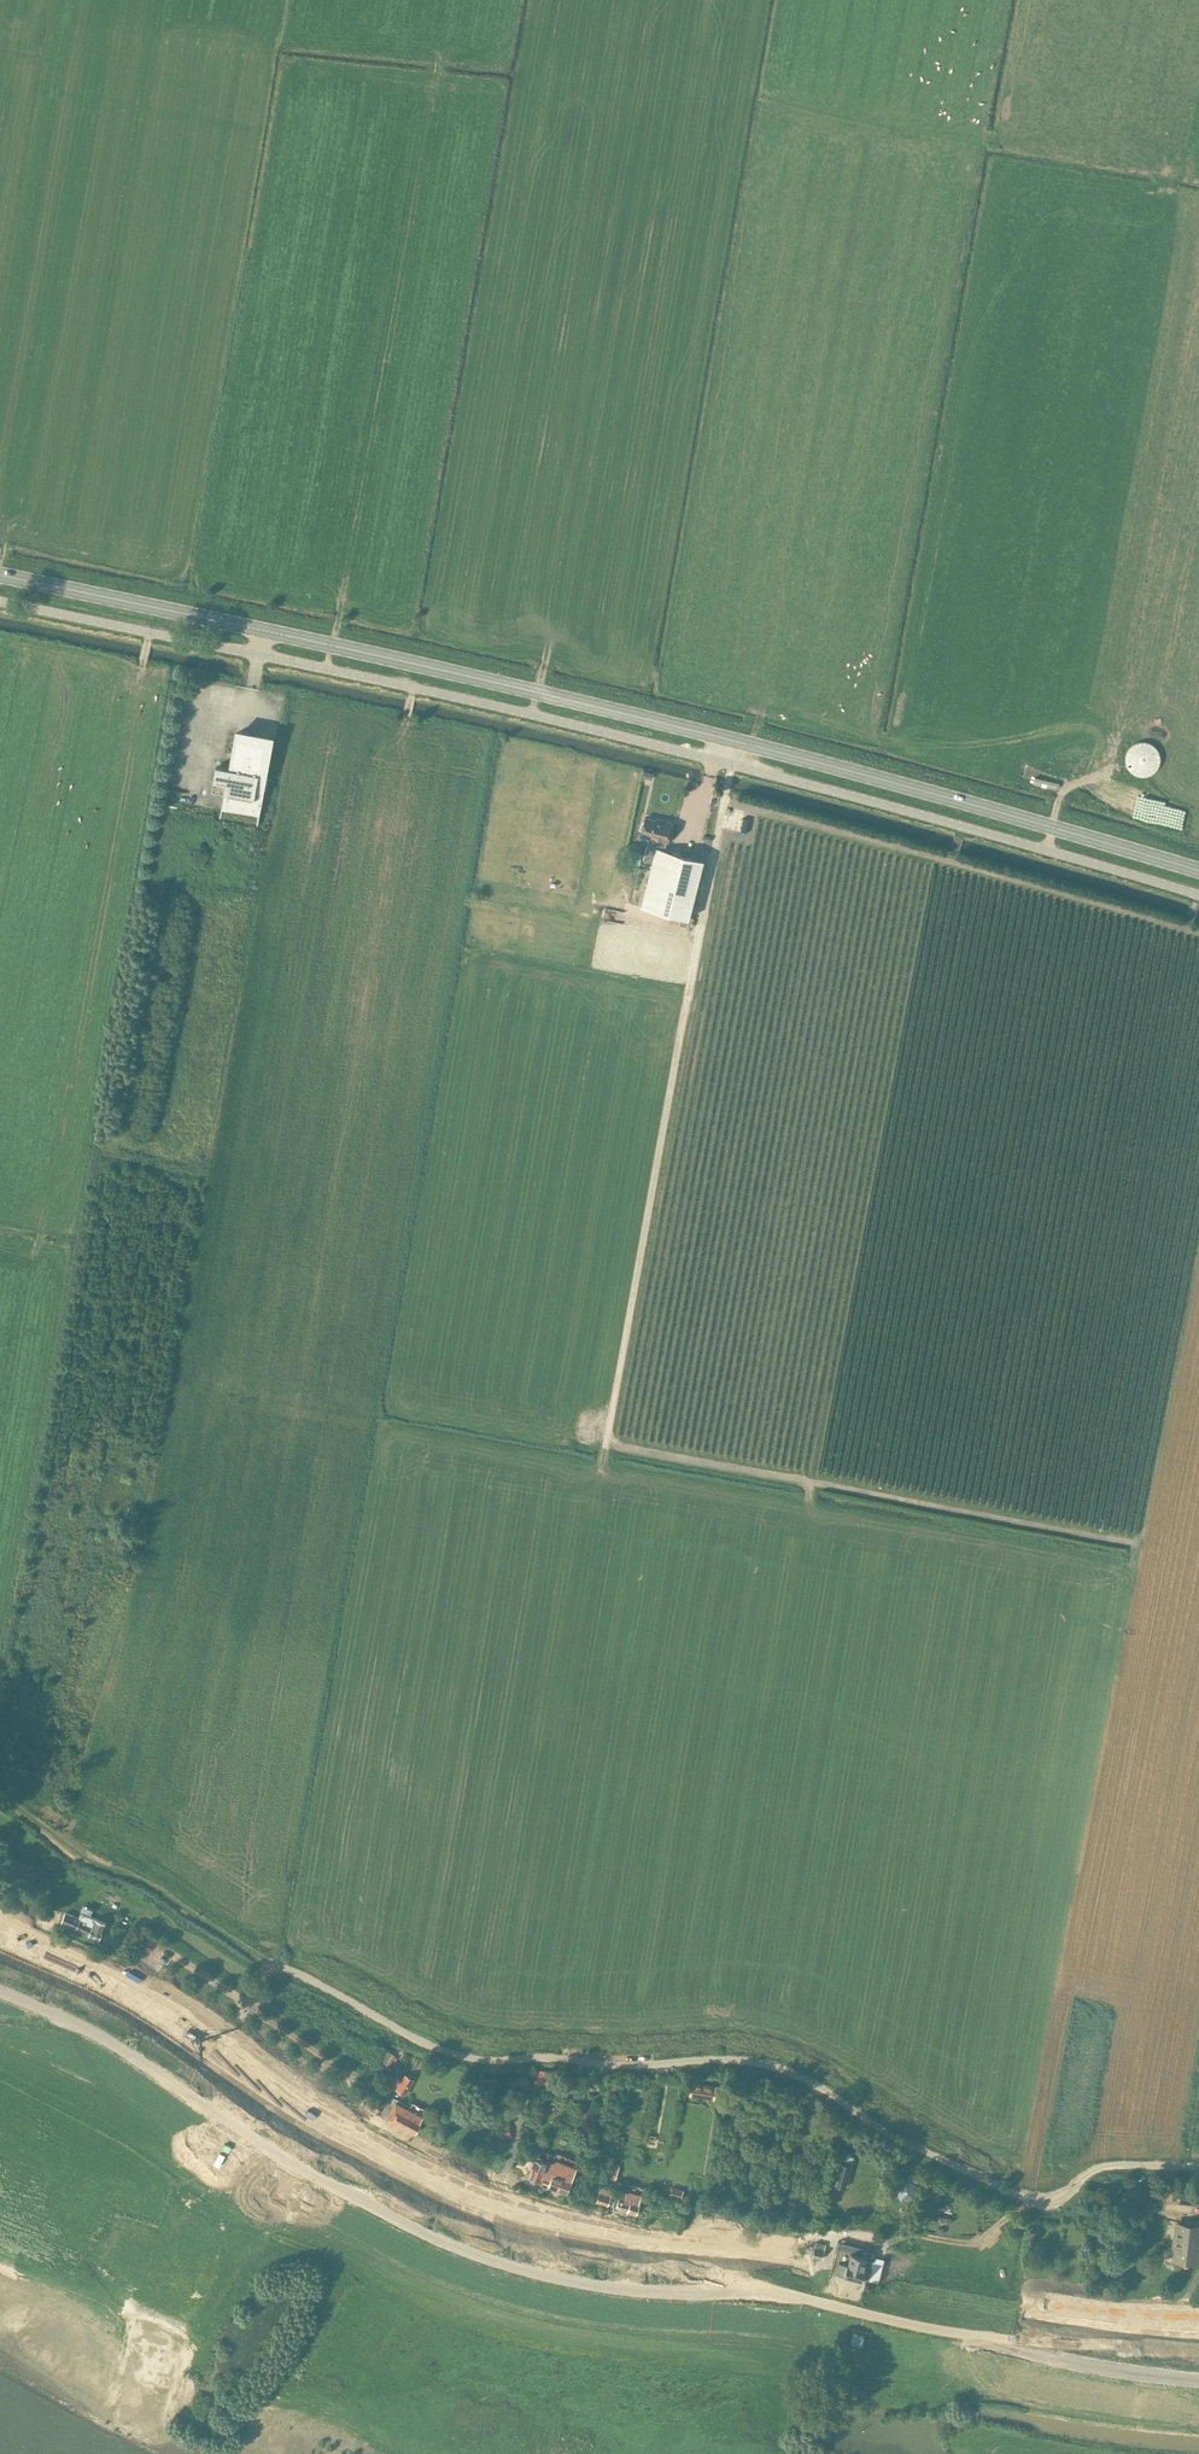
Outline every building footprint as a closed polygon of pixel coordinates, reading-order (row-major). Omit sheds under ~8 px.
[(233,742),(229,768),(216,766),(212,791),(224,793),(221,809),(259,815),(264,788),(266,789),(269,775),(266,774),(272,739),(236,733),(234,742),(233,742)] [(1144,776),(1149,775),(1149,774),(1153,772),(1156,770),(1158,766),(1159,761),(1159,757),(1159,754),(1157,750),(1155,747),(1151,745),(1148,743),(1144,743),(1141,743),(1136,744),(1132,746),(1129,750),(1127,754),(1126,758),(1126,762),(1128,766),(1129,768),(1131,771),(1135,774),(1140,775),(1144,776)] [(665,849),(667,841),(668,842),(672,824),(670,824),(671,821),(662,819),(662,821),(645,817),(641,835),(659,840),(657,847),(665,849)] [(704,860),(655,847),(640,907),(689,920),(704,860)] [(82,1913),(80,1919),(73,1916),(66,1913),(62,1923),(83,1932),(82,1933),(99,1940),(104,1929),(106,1923),(82,1913)] [(388,2065),(394,2054),(386,2050),(380,2060),(388,2065)] [(547,2090),(554,2076),(540,2069),(533,2083),(547,2090)] [(415,2078),(404,2072),(396,2089),(407,2095),(415,2078)] [(712,2100),(714,2088),(689,2085),(687,2097),(712,2100)] [(397,2122),(399,2123),(416,2133),(421,2123),(420,2122),(423,2117),(397,2102),(388,2119),(396,2123),(397,2122)] [(377,2114),(380,2109),(368,2103),(365,2108),(377,2114)] [(542,2180),(550,2183),(549,2187),(567,2194),(576,2170),(557,2164),(556,2167),(535,2159),(528,2177),(542,2182),(542,2180)] [(833,2183),(849,2188),(855,2165),(840,2160),(833,2183)] [(620,2165),(608,2162),(604,2177),(616,2180),(620,2165)] [(897,2187),(901,2197),(913,2196),(916,2184),(905,2179),(897,2187)] [(596,2201),(608,2205),(612,2190),(600,2186),(596,2201)] [(670,2195),(681,2198),(683,2190),(672,2187),(670,2195)] [(1179,2202),(1198,2204),(1198,2189),(1180,2187),(1179,2202)] [(616,2208),(622,2210),(621,2213),(627,2215),(627,2212),(636,2214),(642,2196),(627,2191),(625,2199),(620,2198),(616,2208)] [(1189,2260),(1189,2257),(1196,2258),(1198,2231),(1198,2226),(1198,2220),(1186,2218),(1186,2225),(1183,2225),(1183,2228),(1178,2228),(1175,2258),(1189,2260)] [(816,2242),(813,2256),(822,2258),(826,2244),(816,2242)] [(842,2262),(839,2274),(866,2281),(869,2270),(866,2269),(870,2257),(856,2253),(852,2265),(842,2262)] [(854,2334),(852,2341),(861,2344),(863,2336),(854,2334)]
